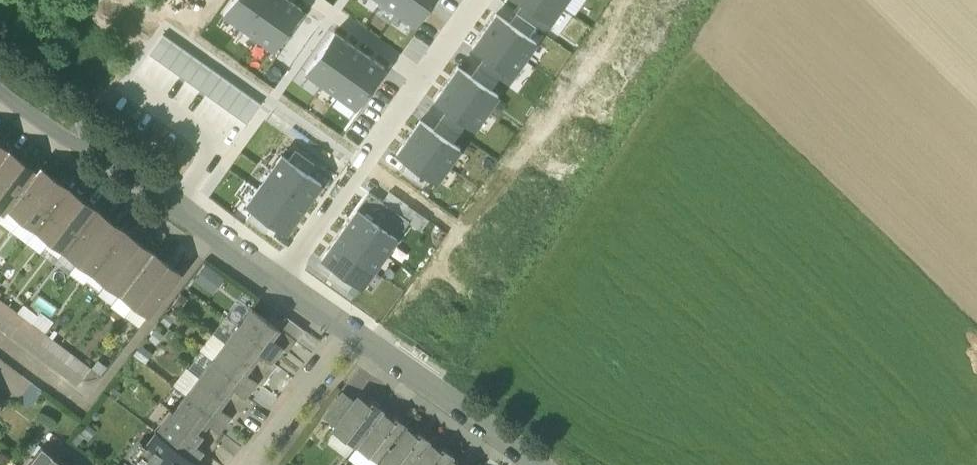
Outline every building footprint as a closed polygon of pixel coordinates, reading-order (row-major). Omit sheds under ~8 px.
[(223,14),(240,26),(258,0),(233,0),(223,14)] [(240,26),(256,38),(283,0),(258,0),(240,26)] [(256,38),(273,49),(301,10),(288,0),(283,0),(256,38)] [(381,2),(398,13),(407,0),(383,0),(381,2)] [(398,13),(415,25),(432,0),(407,0),(398,13)] [(553,0),(518,0),(523,4),(542,18),(549,22),(561,6),(553,0)] [(523,4),(516,14),(535,27),(542,18),(523,4)] [(483,31),(523,59),(535,42),(528,37),(509,24),(495,14),(483,31)] [(528,37),(535,27),(516,14),(509,24),(528,37)] [(523,59),(483,31),(472,48),(485,57),(504,71),(511,76),(523,59)] [(334,33),(305,73),(322,85),(351,45),(334,33)] [(163,35),(149,54),(158,61),(172,42),(163,35)] [(182,49),(172,42),(158,61),(168,68),(182,49)] [(351,45),(322,85),(338,96),(367,56),(351,45)] [(192,56),(182,49),(168,68),(178,75),(192,56)] [(202,63),(192,56),(178,75),(188,82),(202,63)] [(367,56),(338,96),(355,108),(384,69),(367,56)] [(485,57),(478,67),(497,81),(504,71),(485,57)] [(211,70),(202,63),(188,82),(198,89),(211,70)] [(446,84),(485,112),(497,95),(490,91),(471,77),(458,67),(446,84)] [(490,91),(497,81),(478,67),(471,77),(490,91)] [(221,77),(211,70),(198,89),(207,96),(221,77)] [(231,83),(221,77),(207,96),(217,103),(231,83)] [(241,90),(231,83),(217,103),(227,110),(241,90)] [(485,112),(446,84),(434,101),(447,110),(466,124),(473,129),(485,112)] [(251,97),(241,90),(227,110),(237,117),(251,97)] [(260,104),(251,97),(237,117),(246,124),(260,104)] [(447,110),(440,120),(459,134),(466,124),(447,110)] [(452,144),(459,134),(440,120),(433,130),(452,144)] [(408,138),(447,166),(459,149),(452,144),(433,130),(420,121),(408,138)] [(447,166),(408,138),(396,155),(409,164),(428,178),(435,183),(447,166)] [(18,166),(13,162),(11,158),(12,156),(12,154),(8,150),(0,160),(0,190),(18,166)] [(295,151),(288,161),(308,175),(315,165),(295,151)] [(13,162),(18,166),(22,161),(12,154),(12,156),(11,158),(13,162)] [(288,161),(281,156),(269,173),(309,201),(321,184),(308,175),(288,161)] [(32,169),(22,161),(18,166),(23,171),(28,171),(30,169),(32,169)] [(421,187),(428,178),(409,164),(402,174),(421,187)] [(7,209),(36,172),(32,169),(30,169),(28,171),(23,171),(18,166),(0,190),(0,211),(4,214),(7,209)] [(7,209),(22,220),(50,183),(44,179),(42,174),(44,172),(44,170),(39,167),(36,172),(7,209)] [(44,179),(50,183),(54,178),(44,170),(44,172),(42,174),(44,179)] [(309,201),(269,173),(258,189),(297,217),(309,201)] [(63,185),(54,178),(50,183),(55,187),(60,187),(61,185),(63,185)] [(22,220),(36,231),(68,188),(63,185),(61,185),(60,187),(55,187),(50,183),(22,220)] [(36,231),(50,241),(78,204),(72,200),(71,195),(72,193),(72,192),(68,188),(36,231)] [(297,217),(258,189),(246,206),(253,211),(272,225),(285,234),(297,217)] [(72,200),(78,204),(82,199),(72,192),(72,193),(71,195),(72,200)] [(389,192),(382,202),(402,216),(409,206),(389,192)] [(382,202),(369,193),(357,210),(396,238),(408,221),(402,216),(382,202)] [(91,206),(82,199),(78,204),(83,208),(88,209),(90,207),(91,206)] [(50,241),(64,252),(96,210),(91,206),(90,207),(88,209),(83,208),(78,204),(50,241)] [(0,219),(0,224),(12,232),(22,220),(7,209),(4,214),(0,219)] [(64,252),(78,262),(106,225),(100,221),(99,217),(100,215),(100,213),(96,210),(64,252)] [(396,238),(357,210),(345,226),(384,255),(396,238)] [(272,225),(253,211),(245,221),(265,234),(272,225)] [(100,221),(106,225),(110,220),(100,213),(100,215),(99,217),(100,221)] [(22,220),(12,232),(26,243),(36,231),(22,220)] [(120,228),(110,220),(106,225),(112,230),(116,230),(118,228),(120,228)] [(78,262),(92,273),(124,231),(120,228),(118,228),(116,230),(112,230),(106,225),(78,262)] [(384,255),(345,226),(333,243),(373,271),(384,255)] [(36,231),(26,243),(40,254),(50,241),(36,231)] [(92,273),(106,284),(134,247),(128,242),(127,238),(128,236),(128,234),(124,231),(92,273)] [(128,242),(134,247),(138,242),(128,234),(128,236),(127,238),(128,242)] [(50,241),(40,254),(54,265),(64,252),(50,241)] [(148,249),(138,242),(134,247),(140,251),(144,251),(146,249),(148,249)] [(373,271),(333,243),(321,259),(334,269),(354,283),(361,288),(373,271)] [(106,284),(120,295),(152,252),(148,249),(146,249),(144,251),(140,251),(134,247),(106,284)] [(64,252),(54,265),(68,275),(69,273),(78,262),(64,252)] [(120,295),(134,305),(162,268),(157,264),(155,259),(157,257),(156,255),(152,252),(120,295)] [(157,264),(162,268),(166,263),(156,255),(157,257),(155,259),(157,264)] [(78,262),(69,273),(83,284),(92,273),(78,262)] [(176,270),(166,263),(162,268),(168,272),(172,273),(174,271),(176,270)] [(224,279),(205,264),(193,280),(212,295),(224,279)] [(168,272),(162,268),(134,305),(148,316),(181,274),(176,270),(174,271),(172,273),(168,272)] [(354,283),(334,269),(327,279),(347,292),(354,283)] [(120,295),(106,284),(97,295),(112,305),(120,295)] [(134,305),(120,295),(112,305),(111,307),(124,318),(134,305)] [(239,298),(225,316),(238,327),(252,308),(239,298)] [(26,321),(30,324),(37,316),(23,305),(16,314),(17,314),(26,321)] [(134,305),(124,318),(139,329),(148,316),(134,305)] [(8,307),(0,317),(0,329),(4,332),(17,314),(16,314),(8,307)] [(252,308),(238,327),(275,355),(281,348),(282,346),(272,338),(279,328),(252,308)] [(40,312),(37,316),(30,324),(35,328),(44,335),(54,323),(40,312)] [(26,321),(17,314),(4,332),(13,338),(26,321)] [(225,344),(238,327),(225,316),(212,334),(225,344)] [(286,318),(279,328),(298,341),(305,331),(286,318)] [(30,324),(26,321),(13,338),(22,345),(35,328),(30,324)] [(238,327),(225,344),(252,364),(259,355),(270,363),(271,361),(275,355),(238,327)] [(44,335),(35,328),(22,345),(31,352),(44,335)] [(281,348),(288,353),(297,341),(279,328),(272,338),(282,346),(281,348)] [(212,361),(225,344),(212,334),(199,351),(201,353),(212,361)] [(54,342),(44,335),(31,352),(40,359),(54,342)] [(63,349),(54,342),(40,359),(50,366),(63,349)] [(225,344),(212,361),(249,389),(254,382),(255,381),(245,373),(252,364),(225,344)] [(72,356),(63,349),(50,366),(59,373),(72,356)] [(199,379),(212,361),(201,353),(188,370),(199,379)] [(259,355),(252,364),(269,377),(277,366),(271,361),(270,363),(259,355)] [(81,363),(72,356),(59,373),(68,380),(81,363)] [(212,361),(199,379),(226,399),(233,389),(243,397),(244,396),(249,389),(212,361)] [(5,363),(0,369),(0,387),(14,370),(5,363)] [(91,370),(81,363),(68,380),(77,388),(91,370)] [(261,388),(269,377),(252,364),(245,373),(255,381),(254,382),(261,388)] [(186,396),(199,379),(188,370),(186,369),(173,386),(186,396)] [(23,377),(14,370),(0,387),(10,394),(23,377)] [(32,384),(23,377),(10,394),(19,401),(32,384)] [(199,379),(186,396),(224,425),(228,419),(230,417),(218,409),(226,399),(199,379)] [(42,391),(32,384),(19,401),(28,409),(42,391)] [(233,389),(226,399),(243,412),(251,401),(244,396),(243,397),(233,389)] [(324,416),(336,426),(354,402),(342,392),(324,416)] [(186,396),(173,413),(200,434),(208,425),(218,432),(219,431),(224,425),(186,396)] [(358,396),(355,400),(366,408),(369,404),(358,396)] [(234,423),(243,412),(226,399),(218,409),(230,417),(228,419),(234,423)] [(355,448),(356,447),(379,417),(382,413),(384,411),(371,401),(369,404),(366,408),(355,400),(354,402),(336,426),(332,431),(334,432),(355,448)] [(173,413),(157,434),(197,464),(205,455),(206,453),(193,444),(200,434),(173,413)] [(391,420),(382,413),(379,417),(388,423),(391,420)] [(388,423),(379,417),(356,447),(378,464),(379,462),(403,432),(405,428),(407,426),(394,416),(391,420),(388,423)] [(208,425),(200,434),(218,447),(225,437),(219,431),(218,432),(208,425)] [(415,435),(405,428),(403,432),(412,439),(415,435)] [(347,459),(355,448),(334,432),(325,443),(347,459)] [(403,432),(379,462),(383,464),(412,464),(426,447),(429,443),(430,441),(417,432),(415,435),(412,439),(403,432)] [(197,464),(157,434),(135,463),(138,464),(197,464)] [(209,458),(218,447),(200,434),(193,444),(206,453),(205,455),(209,458)] [(438,450),(429,443),(426,447),(435,454),(438,450)] [(347,459),(354,464),(377,464),(378,464),(356,447),(355,448),(347,459)] [(426,447),(412,464),(447,464),(448,464),(451,460),(453,457),(440,447),(438,450),(435,454),(426,447)] [(61,464),(55,461),(54,462),(48,458),(50,455),(41,448),(28,464),(61,464)]
